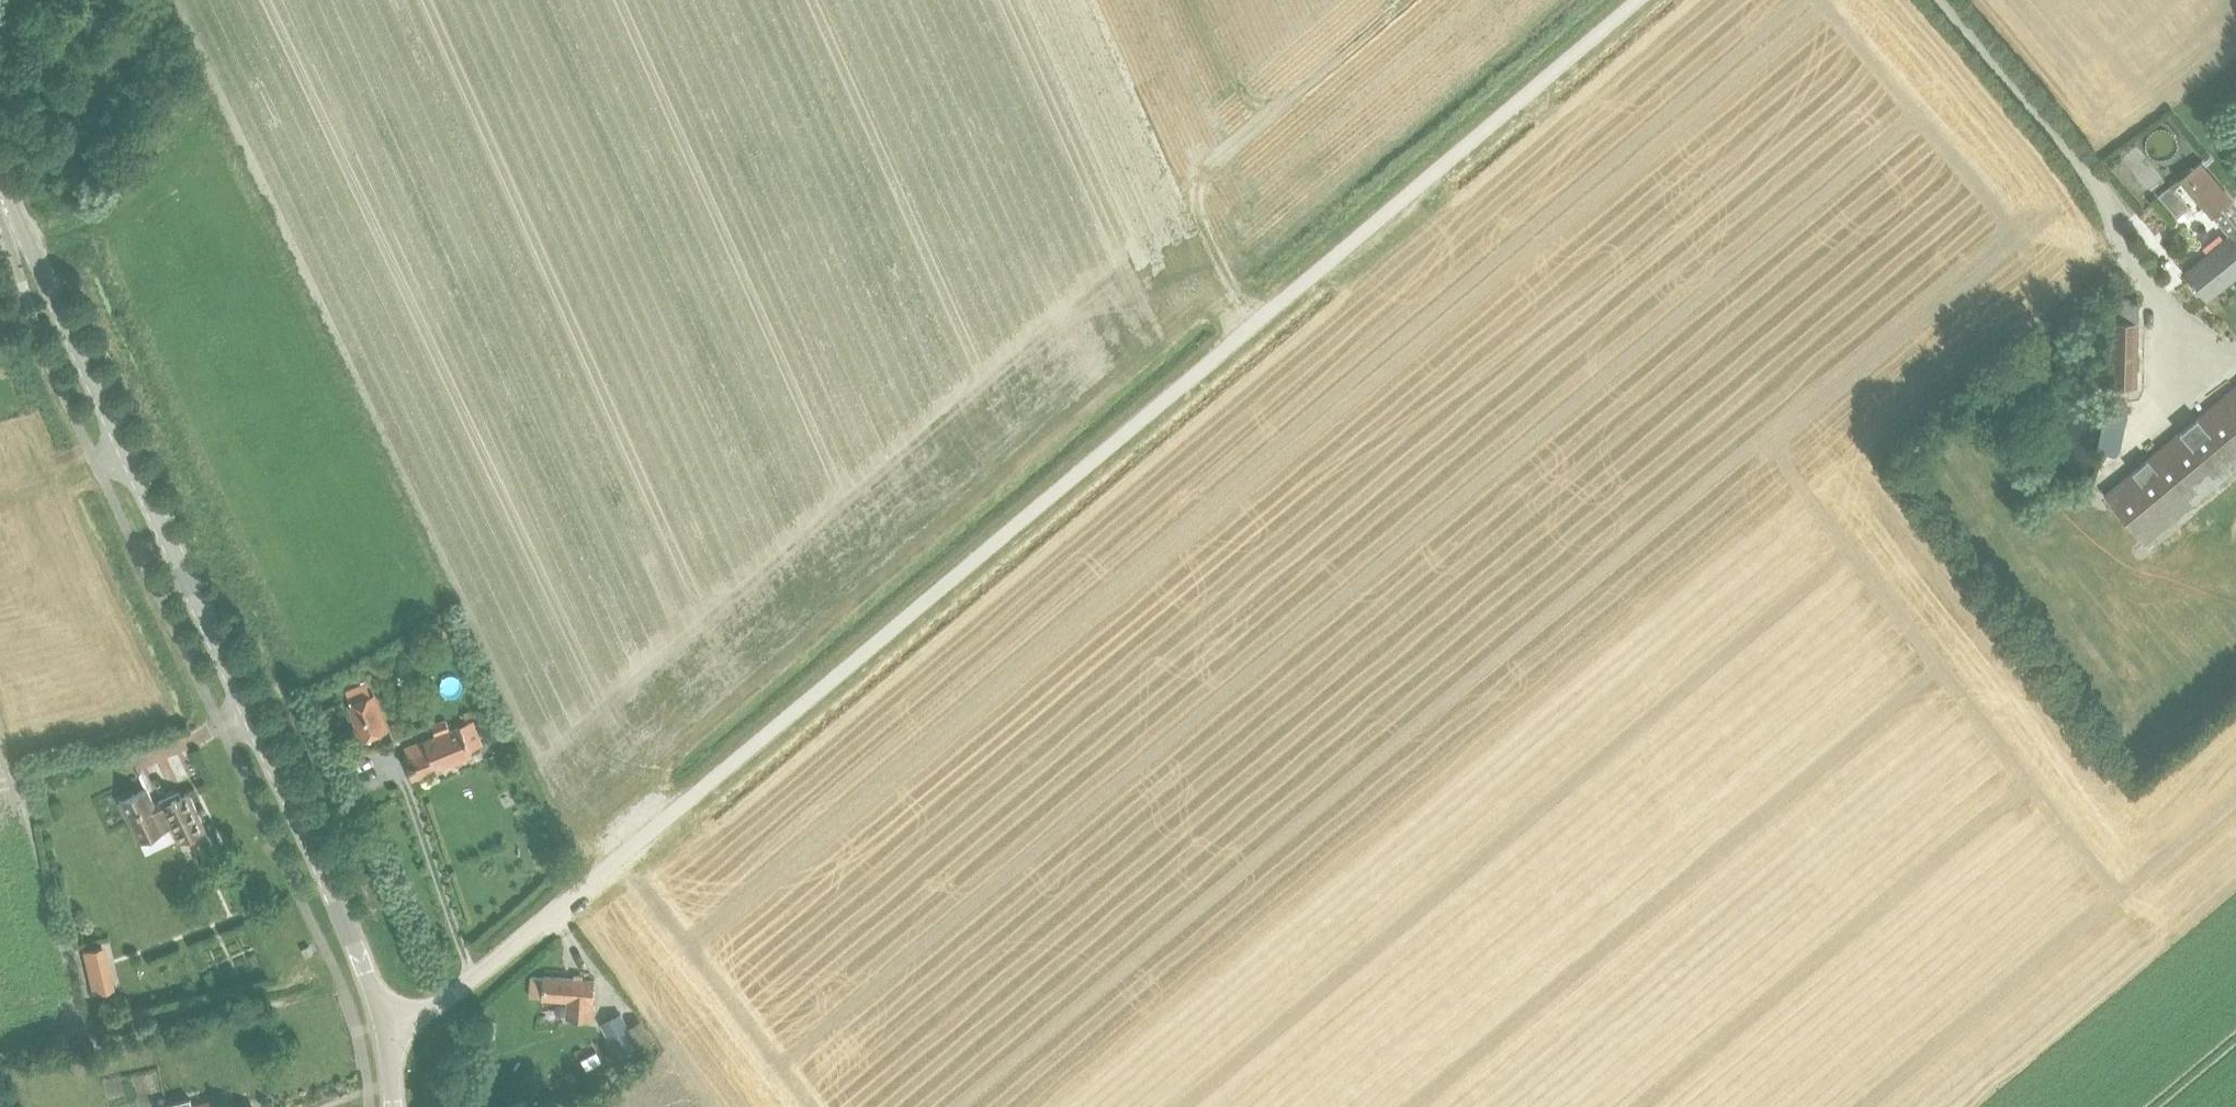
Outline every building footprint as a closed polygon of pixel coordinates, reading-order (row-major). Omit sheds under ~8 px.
[(2205,298),(2235,273),(2235,245),(2234,242),(2235,240),(2235,226),(2220,207),(2230,199),(2199,161),(2180,177),(2228,235),(2184,272),(2205,298)] [(2176,216),(2188,206),(2170,184),(2158,194),(2176,216)] [(14,317),(0,290),(0,325),(14,317)] [(2112,295),(2110,384),(2136,385),(2137,296),(2112,295)] [(2143,542),(2235,466),(2235,385),(2104,494),(2143,542)] [(432,627),(429,637),(444,643),(448,633),(432,627)] [(349,705),(363,739),(388,729),(374,695),(349,705)] [(471,748),(483,743),(473,720),(450,729),(446,719),(432,725),(436,735),(405,747),(409,758),(404,760),(412,780),(474,755),(471,748)] [(206,829),(188,791),(180,795),(178,791),(154,803),(146,787),(119,800),(138,842),(171,826),(178,842),(206,829)] [(100,945),(82,949),(92,992),(110,987),(100,945)] [(591,1019),(592,1002),(594,979),(543,975),(543,977),(531,976),(529,995),(541,996),(541,998),(567,1000),(565,1018),(591,1019)] [(638,1044),(621,1013),(601,1024),(618,1055),(638,1044)] [(226,1095),(191,1104),(192,1106),(229,1106),(226,1095)]
